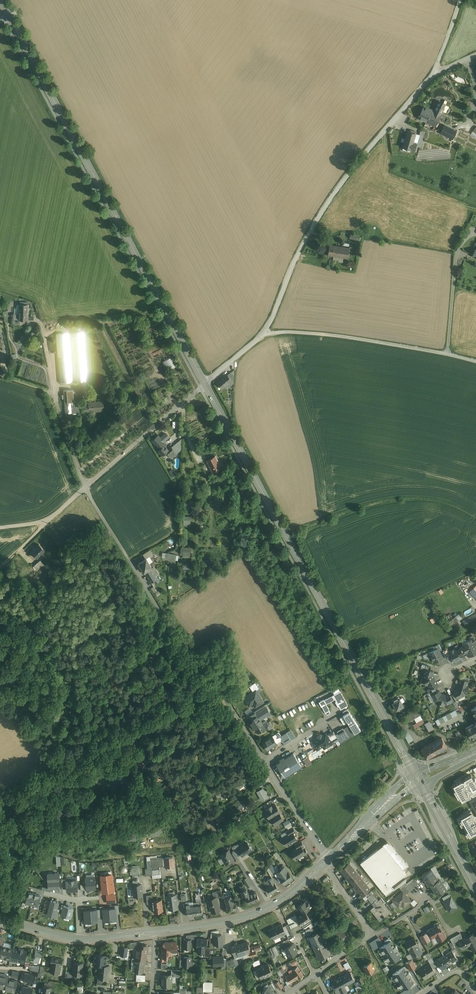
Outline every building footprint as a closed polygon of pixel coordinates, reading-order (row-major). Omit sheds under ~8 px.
[(464,68),(455,72),(456,74),(457,75),(459,76),(461,77),(463,78),(465,78),(468,77),(464,68)] [(451,103),(447,101),(445,100),(443,103),(446,104),(444,107),(448,109),(449,106),(451,103)] [(443,103),(439,101),(434,111),(441,115),(444,107),(446,104),(443,103)] [(434,111),(424,106),(419,117),(435,126),(441,115),(434,111)] [(456,131),(445,125),(441,133),(452,139),(456,131)] [(416,133),(408,131),(405,140),(413,142),(416,133)] [(423,139),(418,138),(417,143),(413,142),(413,143),(416,144),(416,146),(420,147),(422,140),(423,140),(423,139)] [(413,142),(405,140),(403,147),(403,148),(404,146),(411,148),(411,150),(413,143),(413,142)] [(349,248),(330,245),(328,255),(347,258),(348,258),(349,248)] [(19,314),(19,320),(28,320),(28,305),(20,305),(19,314)] [(84,332),(71,333),(75,382),(88,381),(84,332)] [(69,333),(60,334),(59,334),(56,334),(60,383),(73,382),(69,333)] [(171,357),(162,362),(167,371),(176,366),(171,357)] [(227,375),(227,374),(217,382),(222,388),(227,384),(231,381),(232,380),(228,376),(227,375)] [(74,390),(64,390),(65,403),(74,402),(74,390)] [(104,401),(89,402),(89,405),(82,406),(82,412),(104,410),(104,401)] [(82,412),(82,406),(75,406),(74,402),(65,403),(66,413),(82,412)] [(163,440),(158,435),(152,440),(154,443),(155,444),(155,445),(156,445),(160,449),(165,445),(166,444),(164,442),(163,440)] [(182,438),(171,447),(177,453),(182,449),(182,438)] [(177,453),(171,447),(168,449),(165,445),(160,449),(159,450),(162,455),(166,452),(171,458),(177,453)] [(221,467),(215,456),(207,460),(213,472),(215,470),(221,467)] [(207,486),(204,481),(197,484),(200,489),(203,488),(207,486)] [(45,551),(39,545),(32,552),(36,557),(38,558),(45,551)] [(151,550),(143,555),(146,559),(154,555),(151,550)] [(152,568),(146,559),(139,564),(144,573),(145,572),(151,569),(152,568)] [(42,563),(40,561),(34,566),(37,570),(45,564),(44,562),(42,563)] [(151,582),(157,579),(151,569),(145,572),(151,582)] [(186,592),(179,597),(181,600),(188,595),(186,592)] [(466,619),(463,621),(466,627),(475,621),(475,614),(466,619)] [(430,619),(433,623),(439,619),(436,615),(430,619)] [(459,620),(456,616),(448,622),(455,632),(456,631),(457,632),(458,631),(457,630),(462,627),(458,621),(459,620)] [(463,644),(462,646),(463,647),(460,648),(464,656),(467,654),(467,655),(469,656),(475,652),(475,642),(474,638),(463,644)] [(449,651),(448,648),(442,651),(447,659),(451,656),(449,652),(449,651)] [(460,648),(456,650),(455,648),(449,651),(449,652),(451,656),(455,662),(461,659),(460,658),(464,656),(460,648)] [(438,649),(430,653),(435,662),(437,661),(438,662),(439,662),(440,661),(441,660),(440,660),(443,658),(439,651),(438,649)] [(430,670),(423,668),(423,669),(422,672),(424,673),(423,675),(424,677),(423,678),(425,682),(434,677),(432,675),(433,671),(430,670)] [(434,677),(425,682),(427,685),(428,685),(430,688),(430,689),(434,687),(438,685),(434,677)] [(468,681),(460,678),(460,679),(458,687),(467,690),(468,686),(467,686),(468,681)] [(255,683),(249,686),(253,692),(256,691),(259,689),(255,683)] [(467,690),(458,687),(457,690),(454,691),(455,693),(458,699),(458,698),(464,696),(464,694),(466,694),(467,690)] [(202,689),(198,691),(197,689),(193,691),(197,702),(202,700),(201,697),(204,696),(205,699),(210,697),(207,690),(203,692),(202,689)] [(256,691),(253,692),(244,698),(247,702),(246,703),(248,705),(250,706),(253,703),(255,707),(263,702),(256,691)] [(340,691),(333,695),(336,701),(335,701),(338,706),(339,706),(341,709),(348,705),(340,691)] [(437,692),(432,695),(435,701),(437,701),(436,703),(440,704),(443,695),(441,694),(439,691),(437,692)] [(449,694),(446,695),(443,695),(440,704),(444,705),(445,704),(447,705),(452,702),(453,701),(450,696),(449,694)] [(324,699),(319,702),(321,706),(322,706),(325,713),(326,712),(327,714),(330,713),(329,711),(330,710),(326,704),(329,702),(327,698),(324,700),(324,699)] [(404,706),(400,698),(398,699),(398,698),(394,700),(394,701),(392,702),(394,706),(394,707),(395,709),(396,709),(396,710),(404,706)] [(267,707),(256,714),(258,716),(250,721),(251,723),(250,723),(254,729),(255,729),(257,733),(265,728),(266,729),(268,730),(271,728),(271,726),(270,723),(267,723),(266,721),(262,723),(261,721),(260,720),(266,716),(268,717),(271,715),(267,707)] [(415,727),(425,723),(419,708),(407,714),(410,720),(415,718),(417,722),(413,724),(415,727)] [(255,711),(247,716),(250,721),(258,716),(256,714),(255,711)] [(453,711),(446,715),(448,720),(456,716),(453,711)] [(215,712),(209,716),(213,722),(218,719),(215,712)] [(360,728),(349,712),(344,715),(355,733),(361,729),(360,728)] [(446,715),(438,719),(441,724),(448,720),(446,715)] [(203,718),(198,721),(201,727),(207,725),(203,718)] [(475,723),(465,728),(470,738),(475,735),(475,721),(475,723)] [(186,725),(179,729),(182,734),(189,731),(186,725)] [(227,728),(221,732),(224,738),(231,734),(227,728)] [(338,739),(334,731),(327,736),(332,743),(338,739)] [(279,733),(272,737),(277,744),(283,740),(279,733)] [(322,735),(320,735),(318,736),(318,738),(312,742),(317,750),(324,745),(325,748),(332,743),(327,736),(326,733),(322,736),(322,735)] [(272,737),(263,743),(267,750),(277,744),(272,737)] [(442,738),(438,740),(438,739),(435,740),(435,741),(430,744),(435,753),(446,747),(442,738)] [(152,742),(145,745),(148,751),(155,747),(152,742)] [(222,742),(214,747),(217,753),(220,752),(225,748),(222,742)] [(430,744),(421,749),(426,758),(435,753),(430,744)] [(121,756),(116,749),(111,752),(115,760),(121,756)] [(110,761),(105,752),(98,756),(103,765),(110,761)] [(153,753),(147,757),(149,761),(155,758),(153,753)] [(293,753),(276,764),(284,777),(302,766),(293,753)] [(204,754),(199,758),(202,763),(207,760),(204,754)] [(308,757),(303,760),(307,767),(312,764),(308,757)] [(184,762),(174,766),(176,772),(187,768),(184,762)] [(90,765),(84,763),(81,773),(82,774),(86,775),(90,765)] [(164,768),(157,772),(159,777),(166,774),(164,768)] [(238,768),(232,772),(234,776),(240,773),(238,768)] [(77,777),(70,772),(67,777),(74,781),(77,777)] [(454,790),(455,792),(457,795),(458,797),(460,796),(460,797),(458,798),(460,801),(461,800),(462,801),(471,796),(470,795),(472,794),(473,795),(475,793),(475,783),(475,782),(475,780),(475,778),(473,779),(471,775),(464,779),(464,780),(462,781),(462,780),(453,785),(454,786),(452,787),(454,790),(455,789),(456,790),(454,790)] [(245,781),(234,787),(236,792),(248,786),(245,781)] [(170,783),(163,787),(165,792),(172,787),(170,783)] [(51,789),(47,784),(41,790),(46,795),(51,789)] [(225,786),(214,791),(218,799),(220,798),(228,795),(225,786)] [(263,789),(261,790),(260,789),(259,790),(260,791),(259,791),(257,791),(261,799),(267,796),(263,789)] [(214,791),(205,795),(209,803),(218,799),(214,791)] [(202,796),(194,800),(197,806),(205,803),(202,796)] [(243,799),(234,803),(238,809),(246,805),(243,799)] [(199,812),(194,803),(189,806),(194,815),(199,812)] [(233,804),(225,809),(228,815),(236,811),(233,804)] [(275,804),(272,806),(271,806),(267,808),(268,809),(264,811),(269,819),(271,818),(279,813),(280,812),(277,807),(275,804)] [(37,805),(33,810),(38,814),(42,808),(37,805)] [(123,814),(116,806),(112,810),(119,818),(123,814)] [(66,814),(61,809),(56,813),(62,819),(66,814)] [(102,810),(97,812),(102,822),(106,820),(102,810)] [(458,817),(459,818),(457,819),(459,822),(461,821),(461,823),(460,824),(461,827),(463,826),(467,833),(466,834),(467,837),(469,836),(470,837),(475,833),(475,820),(471,810),(458,817)] [(18,812),(15,813),(15,815),(12,817),(16,826),(25,821),(24,820),(26,819),(22,812),(19,813),(18,812)] [(223,812),(215,816),(218,822),(220,821),(226,818),(223,812)] [(279,813),(271,818),(275,825),(282,820),(283,820),(279,813)] [(213,817),(207,820),(205,820),(208,827),(216,823),(213,817)] [(43,818),(36,821),(39,827),(45,824),(46,823),(43,818)] [(286,828),(292,826),(289,819),(283,822),(286,828)] [(0,827),(0,832),(1,834),(10,829),(7,823),(0,827)] [(20,827),(10,831),(13,837),(23,833),(20,827)] [(288,834),(282,838),(287,846),(288,845),(289,845),(291,844),(291,843),(292,844),(292,843),(297,839),(293,833),(293,832),(288,834)] [(13,837),(4,842),(7,848),(16,843),(13,837)] [(53,841),(47,837),(44,841),(50,846),(53,841)] [(363,862),(361,863),(386,895),(395,889),(392,885),(407,873),(403,869),(408,865),(394,847),(389,841),(363,862)] [(247,842),(237,848),(242,856),(252,850),(247,842)] [(301,845),(290,852),(295,859),(296,859),(298,859),(299,858),(299,857),(303,855),(304,855),(307,853),(305,848),(303,849),(301,845)] [(229,850),(225,852),(223,852),(222,853),(221,854),(220,855),(226,864),(234,859),(230,852),(229,850)] [(238,858),(234,850),(230,852),(234,859),(235,860),(238,858)] [(173,857),(165,858),(166,867),(167,867),(173,866),(174,866),(173,857)] [(163,858),(151,859),(152,867),(159,867),(163,866),(163,858)] [(349,858),(342,864),(344,866),(349,862),(351,861),(349,858)] [(17,861),(10,865),(12,869),(19,866),(17,861)] [(344,866),(341,868),(345,873),(352,867),(349,862),(344,866)] [(159,867),(152,867),(151,868),(152,875),(160,874),(159,867)] [(277,873),(276,873),(279,877),(288,871),(284,867),(279,871),(277,873)] [(352,867),(345,873),(348,877),(356,871),(352,867)] [(431,868),(422,874),(425,880),(435,874),(431,868)] [(288,871),(279,877),(284,884),(293,878),(288,871)] [(356,871),(348,877),(351,881),(359,875),(356,871)] [(435,874),(425,880),(429,885),(430,884),(438,879),(435,874)] [(112,875),(101,876),(103,891),(114,890),(112,875)] [(359,875),(351,881),(355,886),(363,879),(359,875)] [(95,877),(86,877),(87,890),(96,889),(95,877)] [(247,878),(243,880),(248,888),(252,886),(247,878)] [(278,889),(272,878),(268,880),(270,885),(266,887),(270,894),(278,889)] [(438,879),(430,884),(434,890),(443,884),(440,878),(438,879)] [(66,880),(67,891),(78,890),(78,879),(66,880)] [(363,879),(355,886),(358,890),(366,884),(363,879)] [(141,884),(133,885),(134,896),(142,896),(141,884)] [(366,884),(358,890),(362,894),(365,891),(370,888),(366,884)] [(443,884),(434,890),(437,895),(447,889),(443,884)] [(409,891),(405,886),(401,889),(403,891),(405,894),(409,891)] [(375,888),(373,890),(378,897),(381,895),(375,888)] [(365,891),(362,894),(358,897),(360,900),(367,894),(365,891)] [(403,891),(393,899),(396,904),(399,902),(404,907),(411,901),(405,894),(403,891)] [(38,906),(41,895),(28,892),(26,902),(38,906)] [(256,892),(244,897),(246,901),(248,900),(249,904),(259,900),(256,892)] [(377,899),(372,893),(367,897),(372,903),(377,899)] [(176,894),(167,896),(168,903),(167,903),(167,904),(168,904),(169,910),(178,908),(176,894)] [(230,894),(225,895),(224,895),(224,896),(226,902),(234,900),(232,895),(231,895),(230,894)] [(458,907),(451,896),(450,897),(444,900),(443,901),(449,912),(458,907)] [(215,898),(208,900),(208,899),(212,913),(220,910),(216,898),(216,897),(215,898)] [(391,912),(380,898),(375,903),(377,904),(370,909),(376,917),(382,912),(386,916),(391,912)] [(47,914),(56,916),(60,901),(51,899),(47,914)] [(152,901),(150,901),(151,903),(151,909),(154,908),(154,911),(155,913),(158,912),(158,911),(163,910),(162,899),(152,901)] [(234,900),(226,902),(228,911),(236,909),(235,905),(237,904),(236,902),(234,903),(234,900)] [(200,901),(196,902),(197,905),(193,906),(195,915),(203,914),(200,901)] [(305,902),(303,903),(302,901),(300,902),(301,904),(298,906),(303,913),(305,911),(309,909),(309,907),(305,902)] [(190,906),(189,902),(185,903),(188,916),(195,915),(193,906),(190,906)] [(116,904),(109,905),(111,924),(117,923),(116,904)] [(73,908),(64,905),(62,914),(71,917),(73,908)] [(103,924),(111,924),(109,905),(101,905),(103,924)] [(99,925),(97,906),(90,907),(92,925),(99,925)] [(90,907),(83,908),(85,926),(92,925),(90,907)] [(297,917),(298,919),(302,925),(305,922),(310,919),(305,911),(303,913),(297,917)] [(461,912),(447,920),(452,928),(458,925),(462,923),(466,921),(461,912)] [(293,916),(287,920),(288,922),(291,928),(297,925),(295,921),(295,920),(293,916)] [(282,923),(269,929),(273,939),(286,933),(283,927),(282,923)] [(437,925),(429,930),(427,931),(431,938),(433,937),(435,935),(438,941),(446,936),(439,924),(437,926),(437,925)] [(345,929),(337,935),(343,942),(350,936),(345,929)] [(320,931),(308,937),(309,940),(310,939),(313,944),(314,943),(316,946),(324,943),(323,941),(324,940),(320,931)] [(430,940),(426,933),(420,937),(424,943),(430,940)] [(460,933),(453,936),(457,943),(459,942),(459,941),(463,939),(460,933)] [(466,937),(463,939),(459,941),(459,942),(463,948),(471,944),(474,950),(473,950),(473,951),(475,949),(475,940),(473,933),(472,933),(472,934),(466,937)] [(219,935),(214,935),(214,937),(215,945),(218,944),(222,944),(222,935),(219,935)] [(380,936),(370,942),(374,950),(386,943),(385,941),(383,942),(380,936)] [(207,939),(197,938),(197,947),(198,947),(198,953),(204,953),(205,947),(207,947),(207,939)] [(414,938),(405,943),(412,955),(416,953),(416,954),(417,955),(422,953),(417,945),(414,938)] [(176,941),(164,943),(162,945),(162,957),(167,957),(168,957),(169,957),(170,956),(171,955),(172,954),(172,952),(177,951),(176,941)] [(247,941),(235,945),(237,950),(238,955),(250,952),(247,941)] [(395,946),(391,941),(380,948),(390,963),(401,956),(397,950),(398,949),(396,945),(395,946)] [(324,943),(316,946),(317,950),(316,950),(318,955),(316,956),(318,959),(330,953),(326,944),(325,945),(324,943)] [(293,944),(285,948),(289,956),(297,952),(293,944)] [(8,947),(2,945),(0,955),(2,956),(3,956),(10,957),(9,959),(10,960),(13,948),(12,948),(8,947)] [(147,946),(142,945),(142,948),(137,947),(136,958),(144,959),(146,959),(147,946)] [(27,951),(13,948),(10,960),(11,959),(17,960),(17,961),(17,960),(24,962),(27,951)] [(452,950),(444,955),(450,964),(457,959),(452,950)] [(107,954),(95,953),(94,956),(93,957),(92,959),(93,960),(94,960),(94,961),(96,961),(96,964),(100,964),(106,965),(107,954)] [(444,955),(436,960),(442,969),(450,964),(444,955)] [(223,956),(213,957),(214,962),(214,966),(222,965),(224,965),(223,958),(223,956)] [(62,959),(52,957),(51,962),(52,962),(50,972),(60,974),(62,964),(62,959)] [(144,959),(136,958),(133,958),(133,959),(132,959),(132,962),(132,963),(135,964),(134,971),(143,972),(144,959)] [(233,959),(227,961),(227,968),(236,965),(233,959)] [(83,962),(74,961),(73,974),(73,973),(81,974),(81,975),(82,975),(83,962)] [(373,964),(371,961),(362,966),(366,974),(377,968),(374,963),(373,964)] [(430,963),(419,970),(425,978),(435,971),(433,968),(430,963)] [(106,965),(100,964),(98,977),(108,979),(110,965),(106,965)] [(268,964),(257,969),(261,978),(272,973),(268,964)] [(304,975),(298,966),(293,969),(294,971),(298,978),(299,978),(304,975)] [(404,967),(393,974),(403,989),(413,982),(404,967)] [(294,971),(286,976),(290,983),(298,978),(294,971)] [(350,972),(342,976),(347,984),(355,980),(350,972)] [(0,973),(0,975),(0,986),(3,987),(3,988),(15,991),(17,981),(8,979),(8,975),(0,973)] [(35,975),(25,973),(24,980),(34,982),(35,975)] [(171,974),(162,974),(162,987),(171,987),(171,976),(171,974)] [(342,976),(332,982),(337,989),(335,990),(337,993),(342,993),(347,991),(344,986),(347,984),(342,976)] [(212,982),(203,982),(203,991),(212,991),(212,982)] [(43,985),(41,993),(50,993),(51,986),(43,985)]
